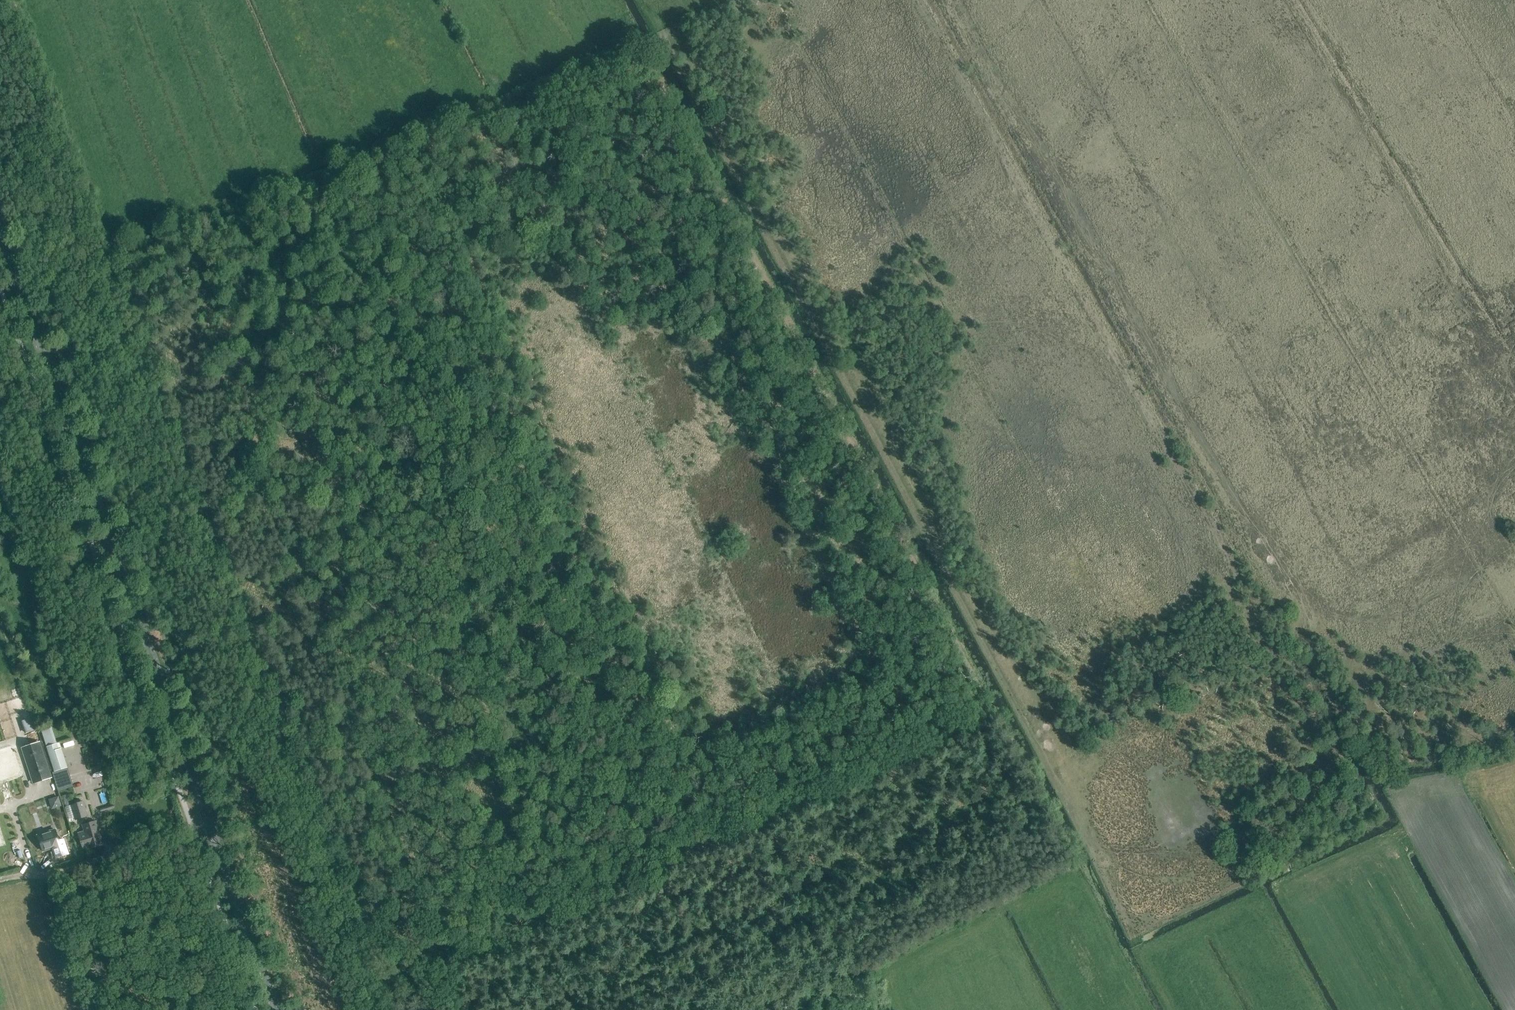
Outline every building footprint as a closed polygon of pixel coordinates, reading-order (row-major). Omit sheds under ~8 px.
[(24,733),(35,730),(31,718),(20,722),(24,733)] [(33,784),(52,778),(40,741),(21,748),(33,784)] [(60,749),(58,744),(48,747),(57,774),(61,772),(62,775),(69,773),(67,768),(68,768),(62,748),(60,749)] [(60,795),(49,798),(52,808),(63,805),(60,795)] [(82,800),(71,803),(76,820),(87,816),(82,800)] [(83,849),(102,843),(96,821),(82,825),(84,831),(78,833),(83,849)] [(55,830),(37,836),(42,851),(55,847),(58,857),(68,854),(63,840),(59,841),(55,830)]
